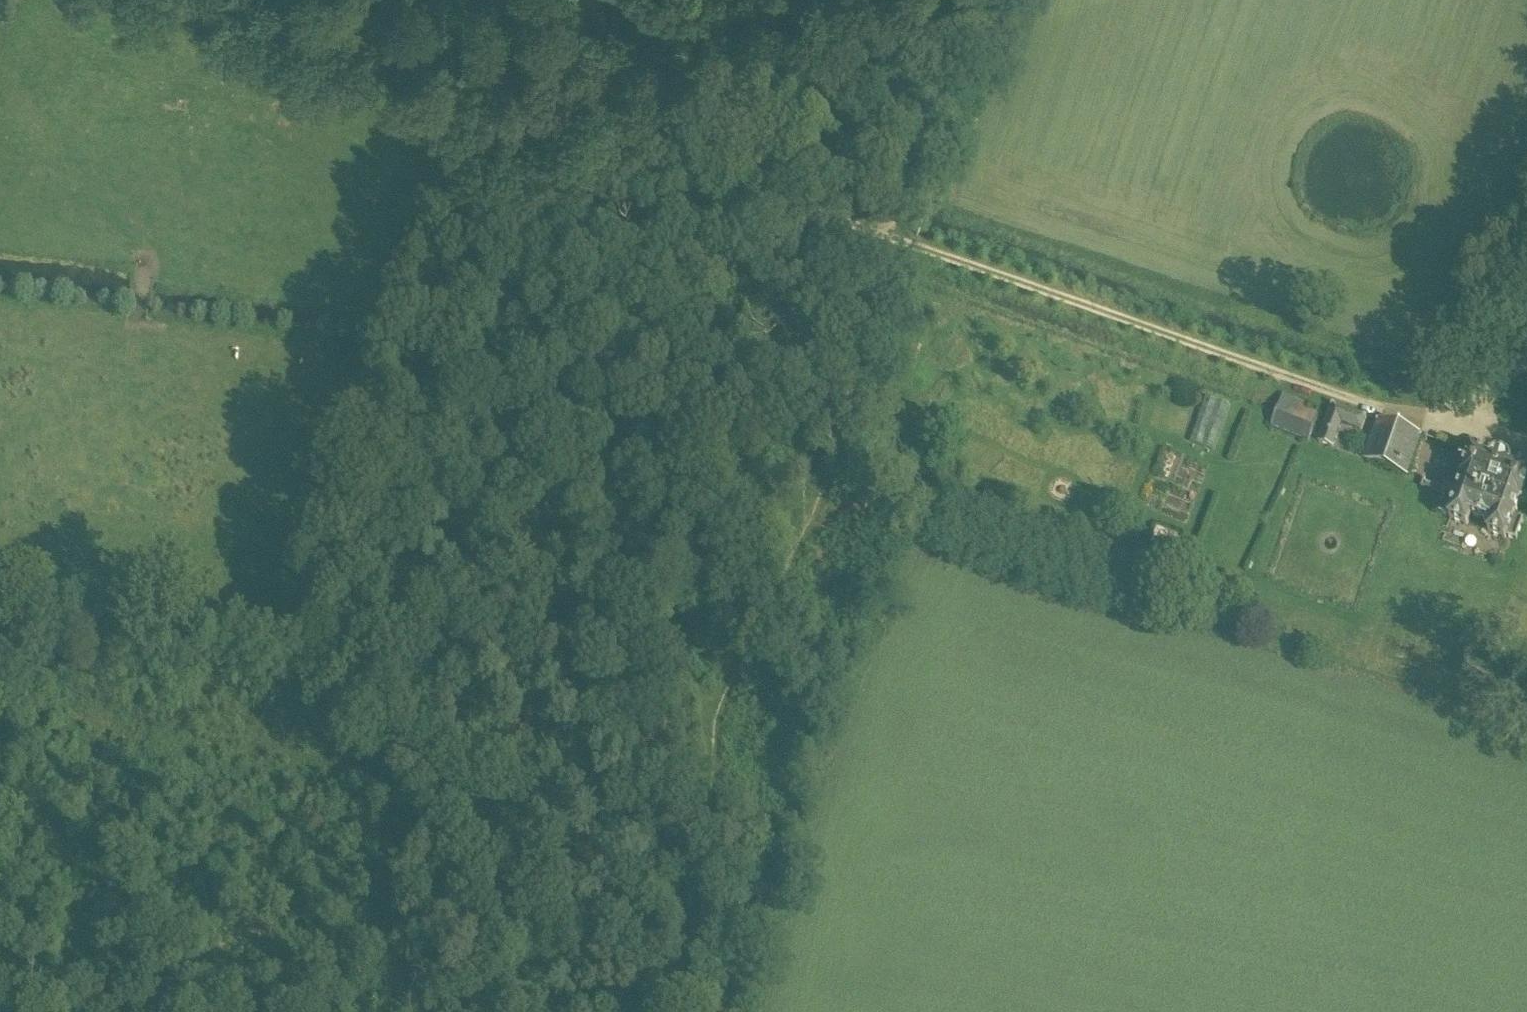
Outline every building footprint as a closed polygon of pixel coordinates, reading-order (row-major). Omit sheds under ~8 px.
[(1309,440),(1318,415),(1307,410),(1309,405),(1284,396),(1272,426),(1297,435),(1309,440)] [(1361,430),(1366,418),(1332,405),(1318,442),(1334,448),(1343,424),(1361,430)] [(1407,474),(1419,434),(1376,421),(1363,461),(1407,474)] [(1526,484),(1526,469),(1470,449),(1458,481),(1461,481),(1458,489),(1424,477),(1421,487),(1446,496),(1440,513),(1450,517),(1449,520),(1467,526),(1470,516),(1490,523),(1486,534),(1506,541),(1507,536),(1515,539),(1522,522),(1512,518),(1518,501),(1521,502),(1526,484)] [(1064,498),(1075,505),(1083,493),(1072,485),(1064,498)]
